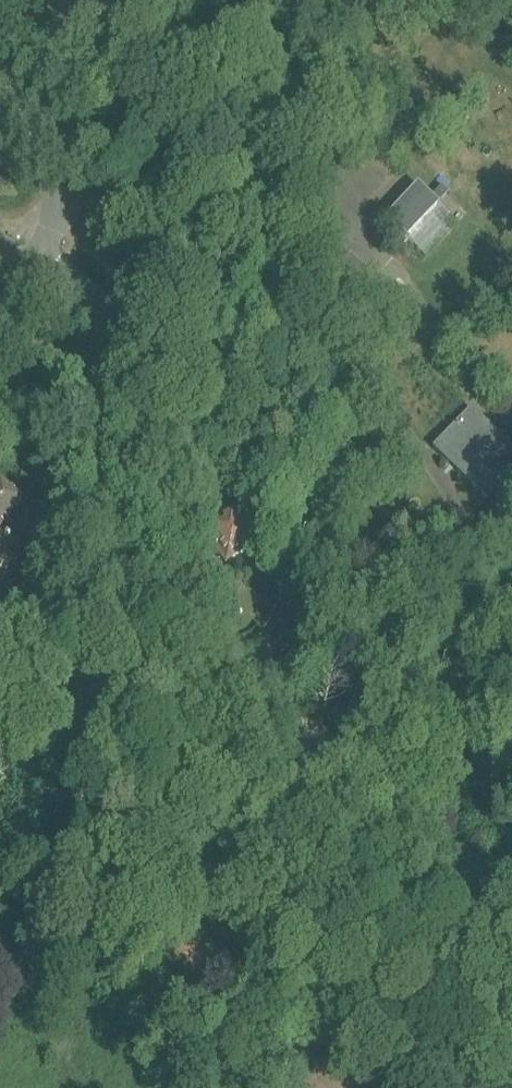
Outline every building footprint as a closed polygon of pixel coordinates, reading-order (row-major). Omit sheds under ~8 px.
[(417,188),(386,221),(406,241),(438,207),(417,188)] [(438,207),(406,241),(425,260),(456,226),(438,207)] [(511,477),(511,450),(471,411),(434,450),(487,502),(511,477)] [(21,505),(0,487),(0,528),(21,505)] [(223,566),(252,548),(255,546),(233,512),(202,532),(223,566)] [(5,577),(21,559),(0,541),(0,572),(5,577)]
